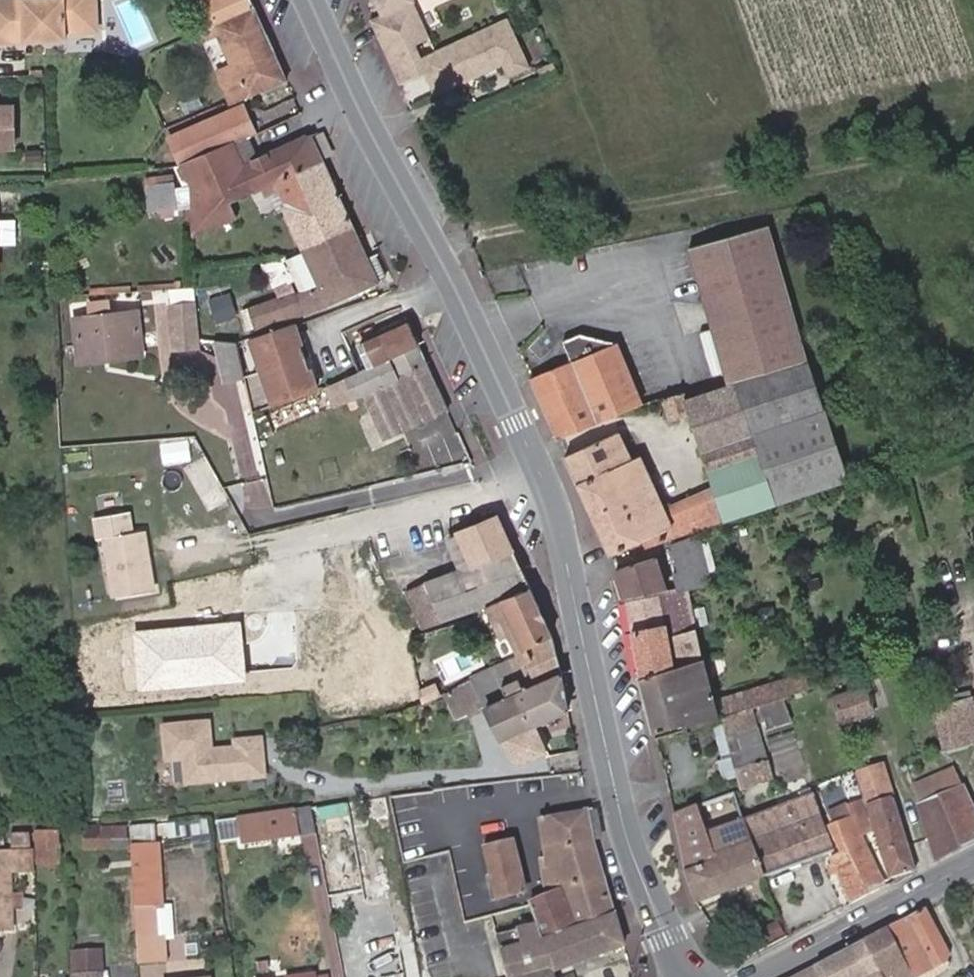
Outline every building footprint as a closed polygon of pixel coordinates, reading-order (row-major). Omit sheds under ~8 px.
[(95,0),(0,0),(0,41),(65,39),(65,32),(97,30),(95,0)] [(251,0),(204,0),(212,17),(199,22),(202,31),(213,26),(255,10),(251,0)] [(382,14),(370,20),(399,84),(424,72),(434,94),(502,64),(507,76),(529,67),(506,18),(420,58),(414,44),(428,37),(413,1),(412,0),(376,0),(382,14)] [(286,81),(255,10),(213,26),(202,31),(206,38),(219,33),(233,64),(217,71),(229,99),(245,92),(247,98),(286,81)] [(197,31),(194,25),(186,28),(189,34),(197,31)] [(231,104),(247,98),(245,92),(229,99),(231,104)] [(12,105),(0,106),(0,148),(14,147),(12,105)] [(255,134),(242,105),(221,114),(214,117),(226,146),(246,138),(255,134)] [(226,146),(214,117),(169,136),(182,165),(226,146)] [(230,202),(253,192),(254,194),(264,189),(264,188),(323,163),(310,134),(256,160),(246,138),(226,146),(182,165),(180,166),(189,186),(190,187),(190,206),(192,234),(192,235),(236,216),(230,202)] [(41,160),(40,150),(26,151),(26,160),(41,160)] [(354,229),(323,163),(264,188),(264,189),(268,197),(282,190),(288,204),(283,207),(303,251),(354,229)] [(190,206),(190,187),(189,186),(174,188),(172,175),(145,178),(149,211),(161,209),(176,208),(181,207),(190,206)] [(182,214),(181,207),(176,208),(161,209),(162,217),(182,214)] [(806,360),(767,225),(689,247),(712,328),(724,372),(728,386),(806,362),(806,360)] [(354,229),(303,251),(319,286),(322,284),(322,285),(331,281),(328,274),(367,257),(354,229)] [(278,296),(248,307),(255,330),(326,305),(378,282),(377,279),(385,276),(375,253),(367,257),(328,274),(331,281),(322,285),(322,284),(319,286),(295,292),(294,291),(278,297),(278,296)] [(220,319),(237,315),(231,291),(214,296),(220,319)] [(111,314),(109,298),(72,303),(74,319),(111,314)] [(199,338),(196,304),(169,306),(173,348),(200,346),(199,338)] [(141,355),(136,312),(111,314),(74,319),(79,357),(108,354),(108,359),(141,355)] [(294,322),(250,337),(271,404),(314,387),(311,377),(308,369),(313,368),(304,337),(299,338),(297,331),(294,322)] [(324,382),(335,407),(354,398),(364,393),(428,364),(409,323),(364,341),(373,363),(366,365),(324,382)] [(724,372),(712,328),(699,331),(712,375),(724,372)] [(596,421),(640,403),(615,342),(579,334),(562,341),(570,361),(530,378),(557,438),(597,423),(596,421)] [(226,378),(244,374),(236,342),(217,340),(226,378)] [(373,363),(364,341),(358,344),(366,365),(373,363)] [(79,362),(108,359),(108,354),(79,357),(79,362)] [(645,546),(775,502),(752,432),(821,409),(806,362),(728,386),(683,401),(687,413),(700,451),(713,487),(664,509),(639,456),(632,460),(617,431),(566,455),(610,553),(641,538),(645,546)] [(384,437),(447,407),(428,364),(364,393),(374,416),(384,437)] [(683,401),(681,392),(662,398),(669,418),(687,413),(683,401)] [(374,416),(364,393),(354,398),(364,421),(370,418),(374,416)] [(846,479),(821,409),(752,432),(775,502),(846,479)] [(153,590),(144,530),(132,533),(129,511),(93,517),(96,538),(104,537),(106,552),(113,597),(153,590)] [(529,588),(514,551),(498,515),(459,531),(448,537),(462,569),(427,581),(405,592),(381,601),(397,636),(408,631),(416,629),(420,628),(421,629),(442,622),(484,606),(486,605),(501,599),(529,588)] [(702,657),(687,590),(701,586),(708,572),(697,535),(670,545),(678,571),(673,573),(678,590),(665,592),(654,556),(616,568),(624,599),(639,677),(702,657)] [(106,552),(104,537),(96,538),(94,539),(96,553),(106,552)] [(344,598),(342,581),(313,585),(315,603),(344,598)] [(552,636),(529,588),(501,599),(486,605),(494,621),(508,614),(525,650),(552,636)] [(88,622),(86,608),(71,611),(73,624),(88,622)] [(521,653),(525,650),(508,614),(494,621),(501,636),(508,633),(519,654),(521,653)] [(538,683),(561,673),(555,648),(554,645),(552,636),(525,650),(521,653),(538,683)] [(430,661),(427,648),(417,650),(420,664),(430,661)] [(363,677),(357,650),(305,663),(312,691),(339,684),(363,677)] [(568,709),(561,673),(538,683),(521,653),(519,654),(473,678),(478,687),(512,669),(516,676),(517,675),(519,679),(524,690),(518,692),(532,724),(533,723),(534,724),(568,709)] [(713,701),(702,657),(639,677),(653,731),(682,723),(684,729),(718,718),(713,701)] [(415,666),(414,664),(363,677),(339,684),(349,723),(424,702),(415,666)] [(534,724),(533,723),(532,724),(518,692),(524,690),(519,679),(517,675),(516,676),(512,669),(478,687),(501,736),(515,765),(546,751),(537,731),(534,724)] [(758,705),(783,697),(790,695),(789,693),(807,688),(802,673),(727,697),(732,713),(751,707),(758,705)] [(872,713),(863,686),(832,695),(840,723),(872,713)] [(732,713),(727,697),(713,701),(718,718),(720,717),(732,713)] [(791,721),(783,697),(758,705),(765,729),(791,721)] [(971,698),(934,707),(944,747),(973,739),(973,712),(971,698)] [(756,726),(751,707),(732,713),(720,717),(725,735),(756,726)] [(213,751),(210,722),(165,726),(168,762),(185,760),(187,785),(265,778),(261,739),(235,741),(236,748),(213,751)] [(765,757),(756,726),(725,735),(734,767),(764,758),(765,757)] [(769,779),(764,758),(734,767),(738,788),(769,779)] [(913,871),(881,764),(856,772),(890,878),(913,871)] [(951,769),(912,786),(936,860),(973,840),(973,817),(951,769)] [(763,876),(751,842),(743,820),(742,814),(733,791),(719,797),(673,814),(686,876),(696,902),(763,876)] [(833,851),(820,814),(812,793),(743,820),(751,842),(763,876),(833,851)] [(876,874),(859,837),(872,830),(863,799),(846,804),(852,818),(835,826),(829,828),(839,849),(841,853),(829,858),(850,902),(879,888),(874,876),(876,874)] [(852,818),(846,804),(829,813),(835,826),(852,818)] [(316,835),(309,806),(237,817),(240,835),(242,846),(316,835)] [(615,913),(594,841),(587,809),(549,817),(539,818),(547,871),(543,871),(547,898),(528,905),(537,926),(542,939),(615,913)] [(240,835),(237,817),(216,821),(218,839),(240,835)] [(161,907),(157,843),(154,843),(152,824),(129,826),(130,845),(134,908),(136,937),(159,936),(157,907),(161,907)] [(125,847),(124,826),(85,828),(86,849),(125,847)] [(59,863),(57,831),(34,832),(35,864),(59,863)] [(524,892),(512,843),(485,849),(497,899),(524,892)] [(9,871),(34,871),(34,852),(0,853),(0,930),(11,929),(10,908),(10,896),(9,871)] [(20,907),(20,896),(10,896),(10,908),(20,907)] [(890,928),(916,976),(917,976),(935,976),(947,969),(948,962),(945,962),(948,954),(924,910),(890,928)] [(625,946),(615,913),(542,939),(537,926),(496,936),(508,976),(552,976),(551,974),(625,946)] [(890,928),(865,941),(885,976),(916,976),(890,928)] [(168,963),(166,935),(159,936),(136,937),(137,965),(168,963)] [(848,976),(885,976),(865,941),(836,956),(848,976)] [(101,974),(100,952),(71,954),(72,976),(100,974),(101,974)] [(836,956),(815,967),(822,976),(848,976),(836,956)] [(815,967),(795,976),(822,976),(815,967)]
